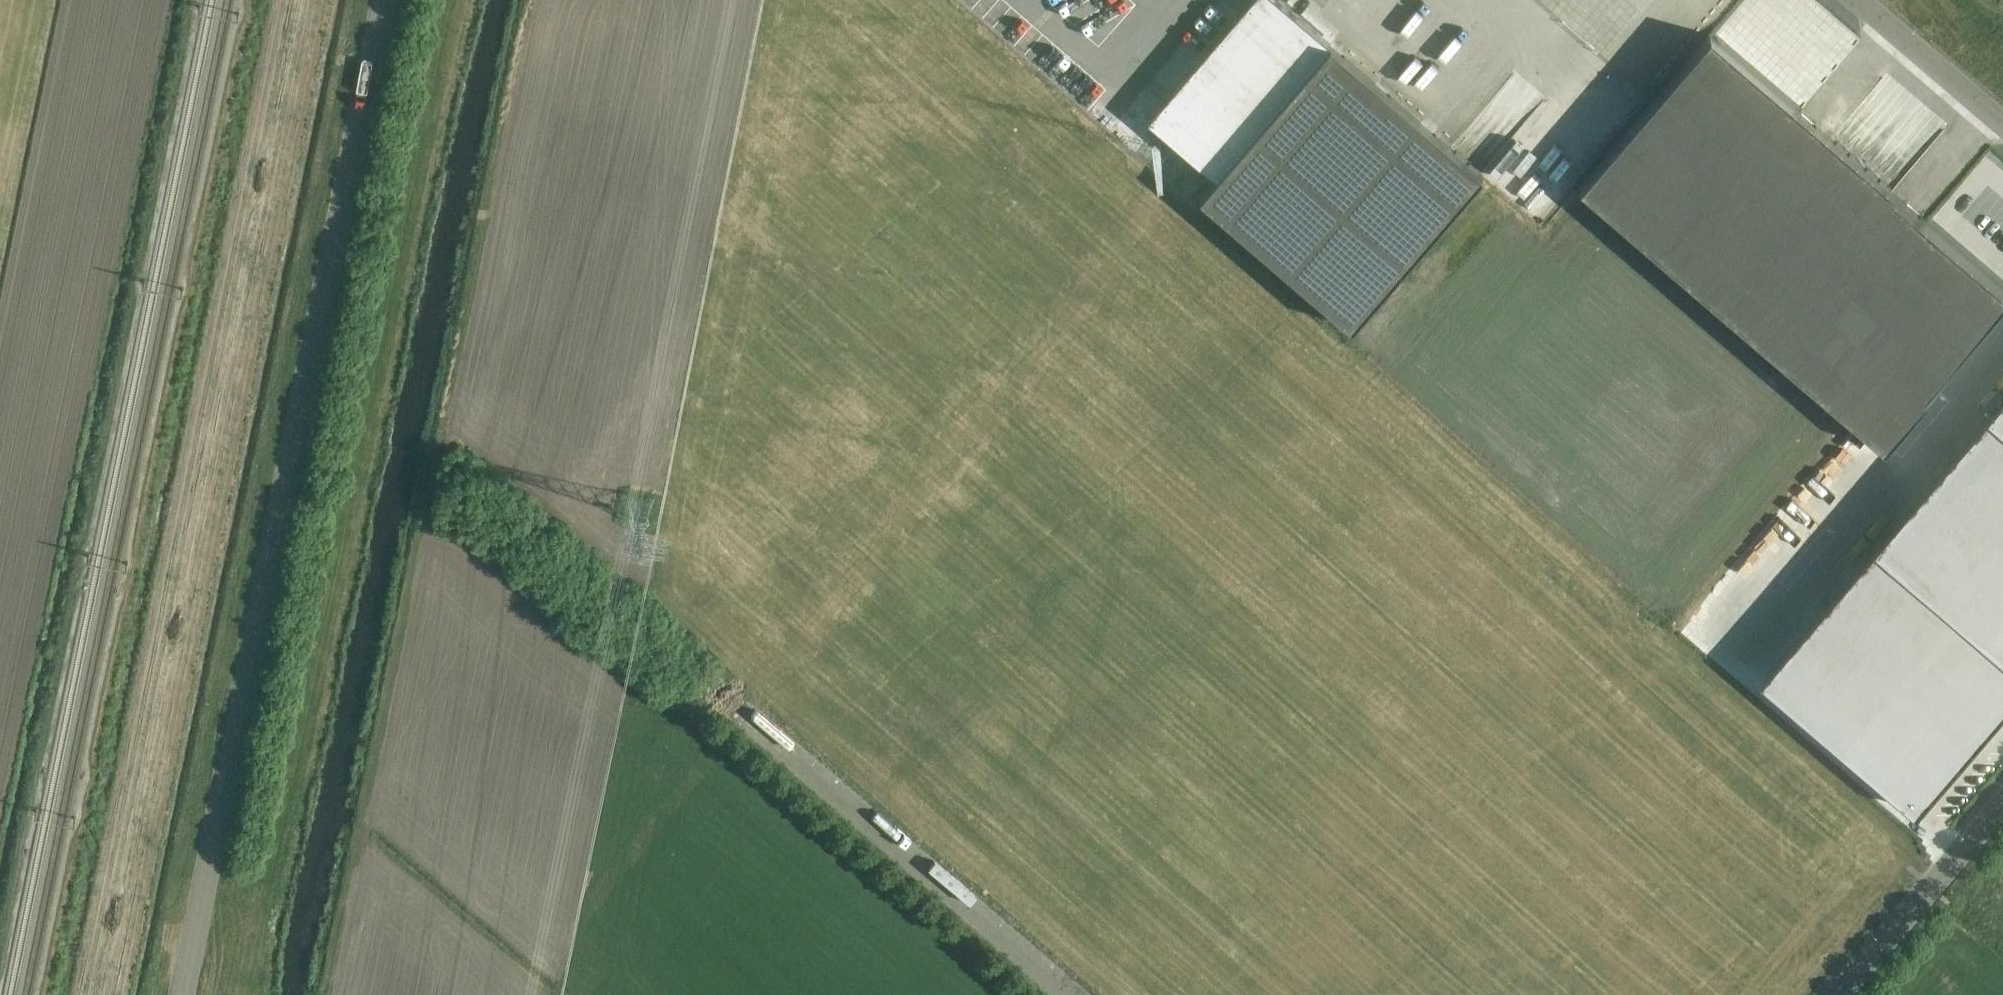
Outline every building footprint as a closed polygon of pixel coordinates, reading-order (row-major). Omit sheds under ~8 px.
[(1325,40),(1279,0),(1243,0),(1143,116),(1210,173),(1325,40)] [(1837,410),(1967,258),(1727,52),(1769,4),(1765,0),(1666,0),(1661,0),(1533,149),(1837,410)] [(1346,322),(1477,170),(1346,58),(1325,40),(1210,173),(1195,192),(1346,322)] [(1502,118),(1502,117),(1482,143),(1491,150),(1529,101),(1520,95),(1502,118)] [(1481,126),(1488,132),(1503,116),(1496,109),(1481,126)] [(1920,811),(2002,715),(2002,400),(1764,678),(1920,811)]
